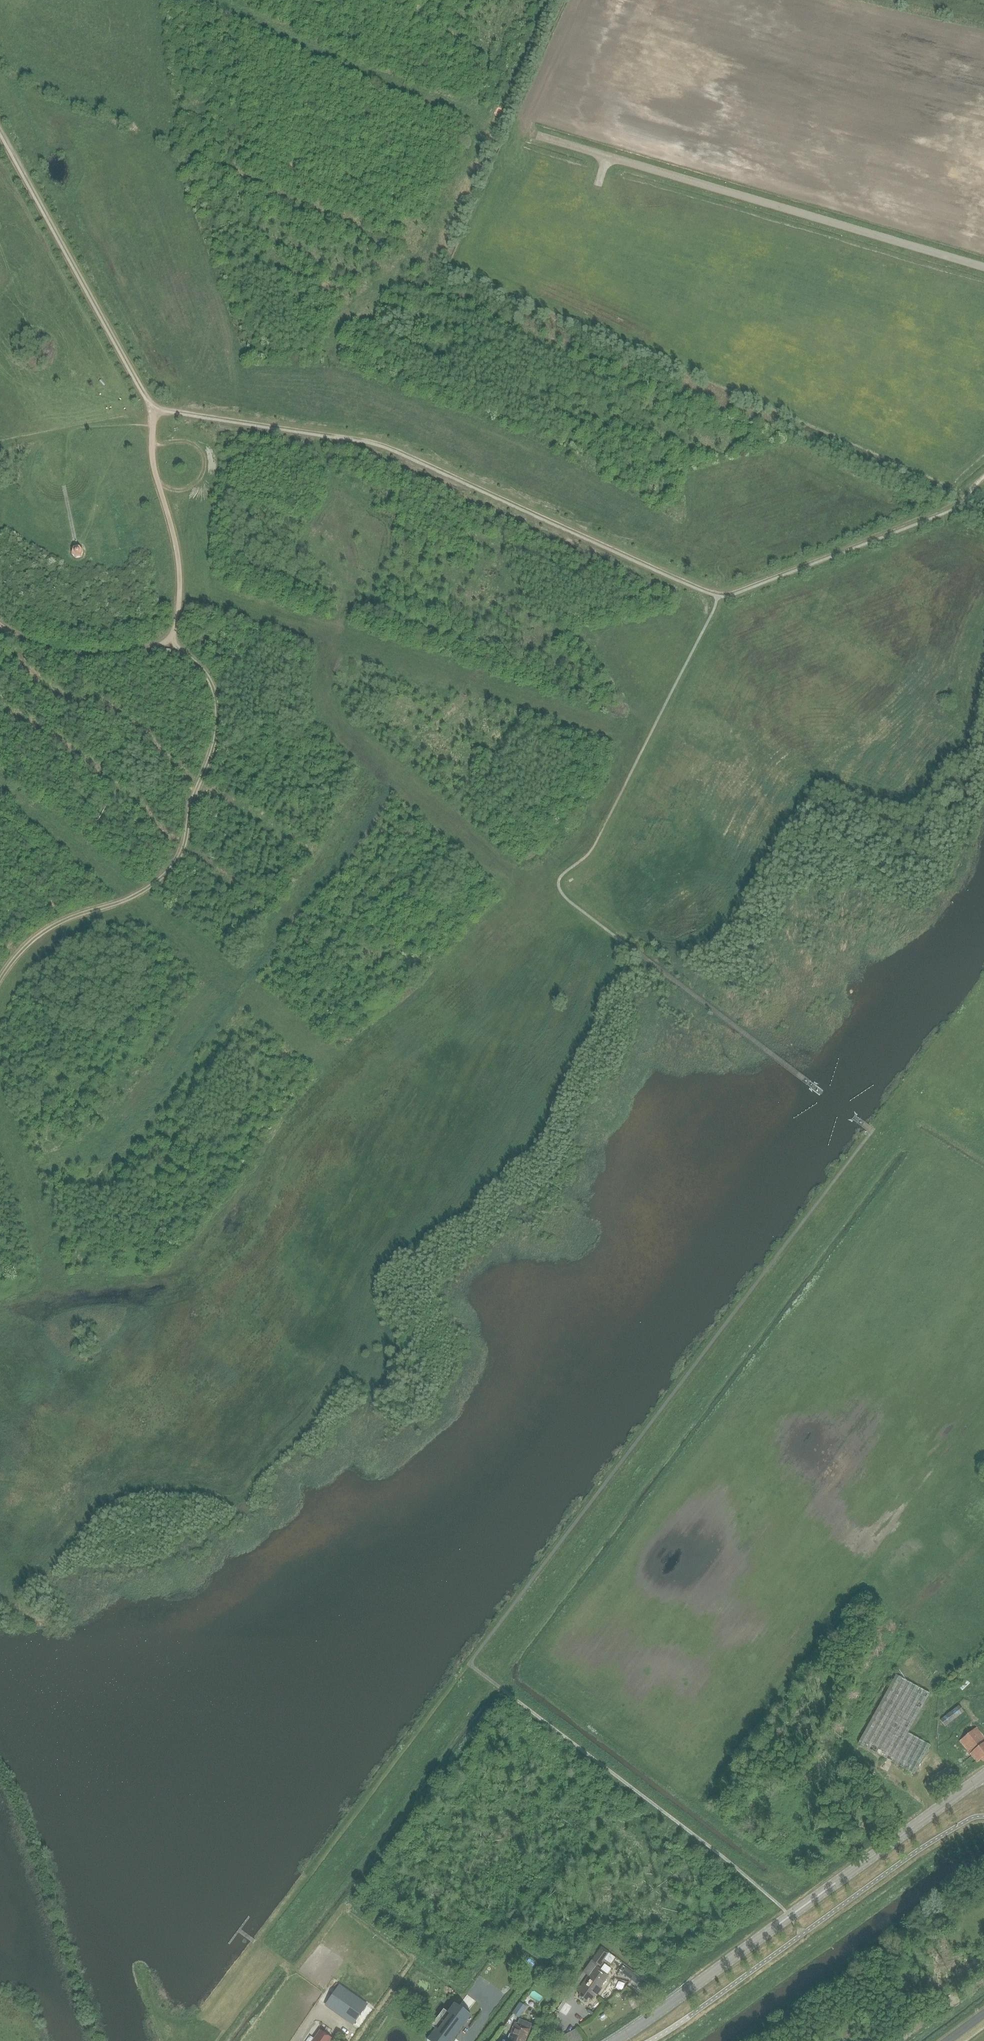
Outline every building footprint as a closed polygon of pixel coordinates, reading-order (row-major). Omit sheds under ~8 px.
[(930,1694),(896,1675),(859,1744),(915,1774),(930,1745),(909,1734),(930,1694)] [(966,1680),(959,1687),(962,1691),(970,1684),(966,1680)] [(940,1722),(945,1729),(964,1714),(959,1707),(940,1722)] [(976,1728),(959,1741),(977,1763),(981,1760),(983,1763),(983,1762),(983,1738),(976,1728)] [(601,1947),(591,1961),(597,1965),(599,1967),(604,1960),(610,1953),(601,1947)] [(616,1957),(610,1953),(604,1960),(611,1964),(616,1957)] [(591,1961),(583,1973),(588,1976),(595,1967),(597,1965),(591,1961)] [(608,1976),(595,1967),(588,1976),(577,1991),(580,1993),(578,1996),(586,2002),(587,1998),(591,2000),(595,1994),(597,1995),(601,1989),(600,1988),(608,1976)] [(621,1973),(631,1981),(635,1975),(625,1968),(625,1969),(622,1967),(619,1971),(622,1973),(621,1973)] [(640,1987),(645,1991),(649,1987),(643,1983),(640,1987)] [(339,1986),(326,2004),(354,2024),(367,2005),(339,1986)] [(454,2005),(455,2003),(454,2003),(427,2040),(428,2040),(430,2037),(435,2040),(452,2040),(471,2016),(470,2015),(469,2016),(454,2005)] [(520,2004),(512,2014),(519,2019),(526,2008),(520,2004)] [(517,2024),(513,2033),(509,2040),(508,2040),(526,2040),(530,2030),(523,2027),(517,2024)] [(331,2039),(320,2031),(314,2039),(313,2040),(330,2040),(331,2039)]
